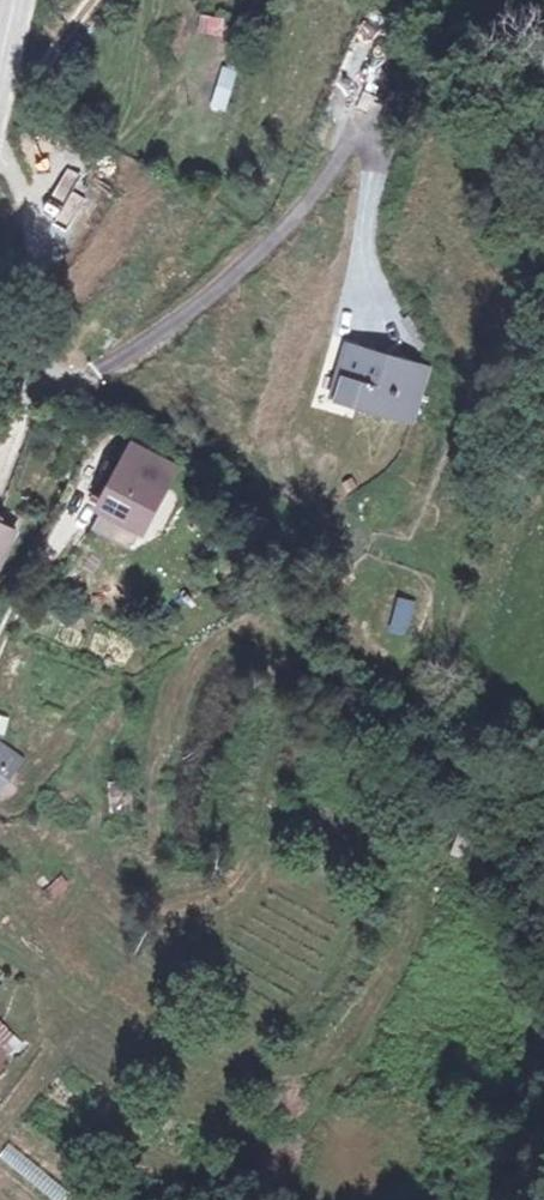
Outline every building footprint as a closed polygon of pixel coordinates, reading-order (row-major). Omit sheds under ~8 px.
[(221,37),(224,21),(200,16),(197,31),(221,37)] [(224,112),(238,70),(223,65),(209,108),(224,112)] [(344,358),(327,411),(403,435),(419,382),(344,358)] [(128,476),(123,474),(109,507),(105,515),(145,533),(166,490),(160,486),(167,471),(138,456),(128,476)] [(96,500),(109,507),(123,474),(110,469),(96,500)] [(20,537),(0,527),(0,576),(20,537)] [(398,595),(388,630),(409,636),(420,602),(398,595)] [(22,755),(0,741),(0,792),(22,755)] [(460,829),(448,853),(474,865),(486,841),(460,829)] [(16,1060),(0,1046),(0,1078),(16,1060)]
